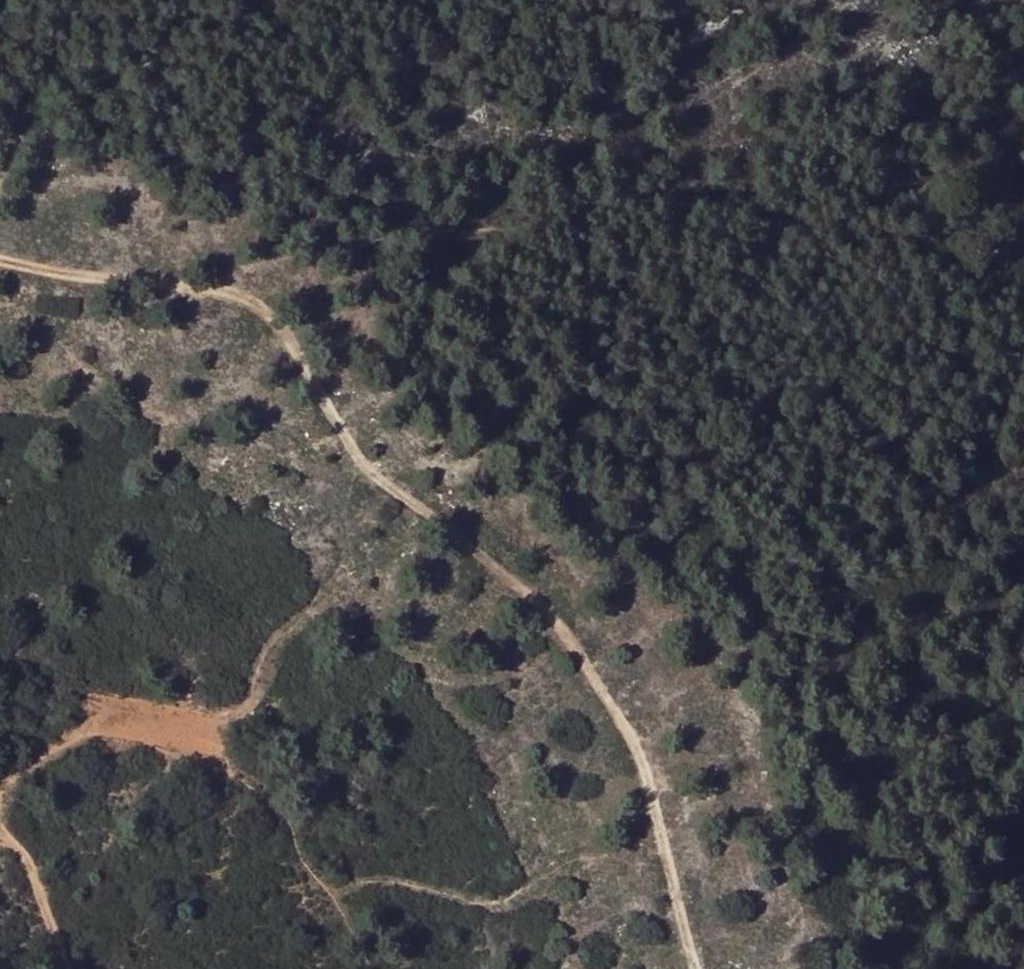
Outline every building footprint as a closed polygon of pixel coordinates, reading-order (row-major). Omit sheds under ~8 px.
[(231,186),(218,189),(220,201),(234,197),(231,186)]
